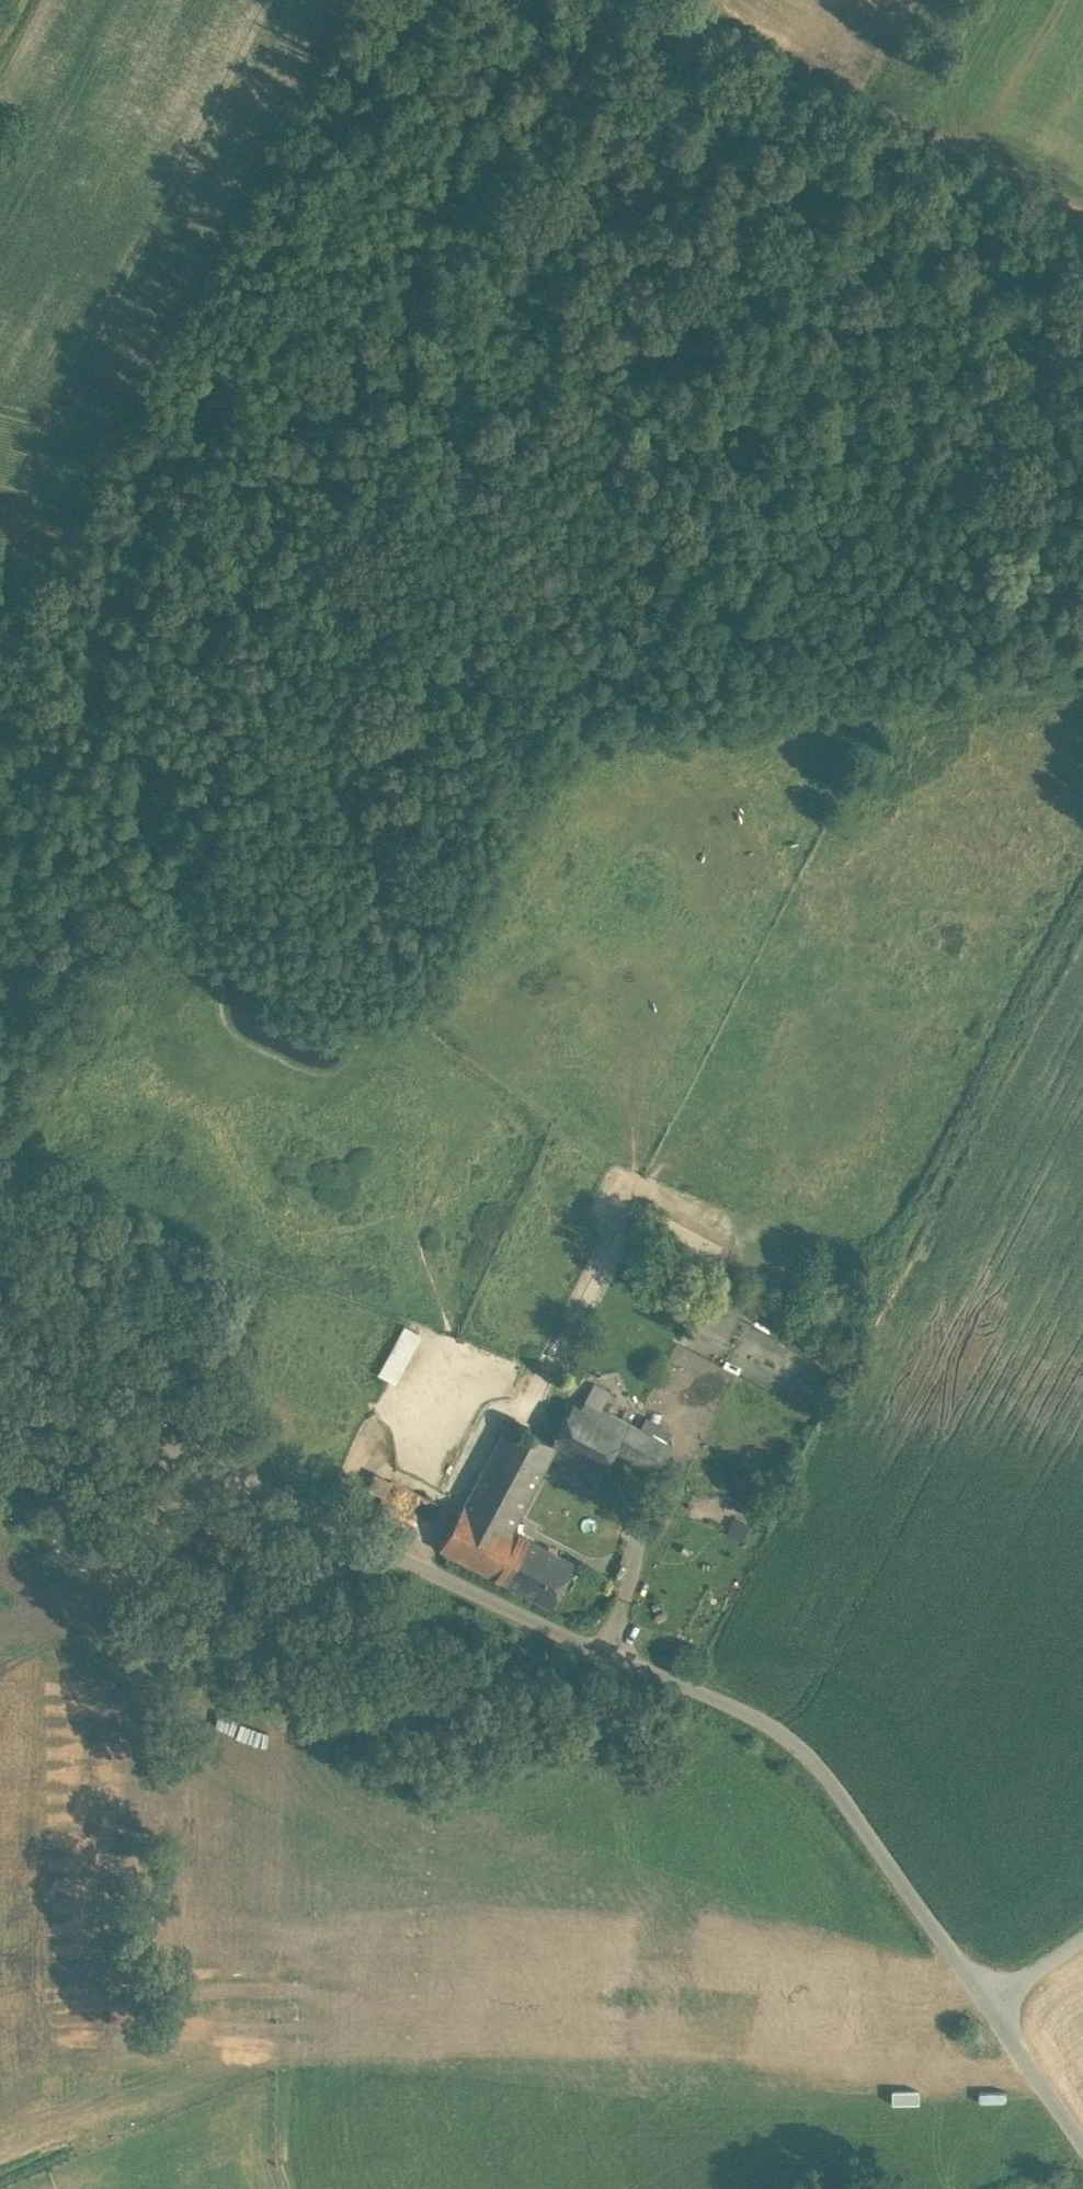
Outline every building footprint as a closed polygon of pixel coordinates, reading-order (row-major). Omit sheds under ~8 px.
[(405,1323),(379,1372),(396,1382),(422,1332),(405,1323)] [(608,1393),(563,1370),(556,1384),(600,1407),(608,1393)] [(600,1407),(556,1384),(530,1432),(556,1446),(551,1455),(598,1479),(615,1449),(629,1422),(600,1407)] [(508,1420),(439,1547),(500,1579),(524,1535),(511,1528),(551,1455),(556,1446),(530,1432),(508,1420)] [(673,1445),(629,1422),(615,1449),(657,1472),(673,1445)] [(691,1479),(681,1474),(676,1485),(686,1489),(691,1479)] [(573,1561),(524,1535),(500,1579),(549,1605),(573,1561)]
